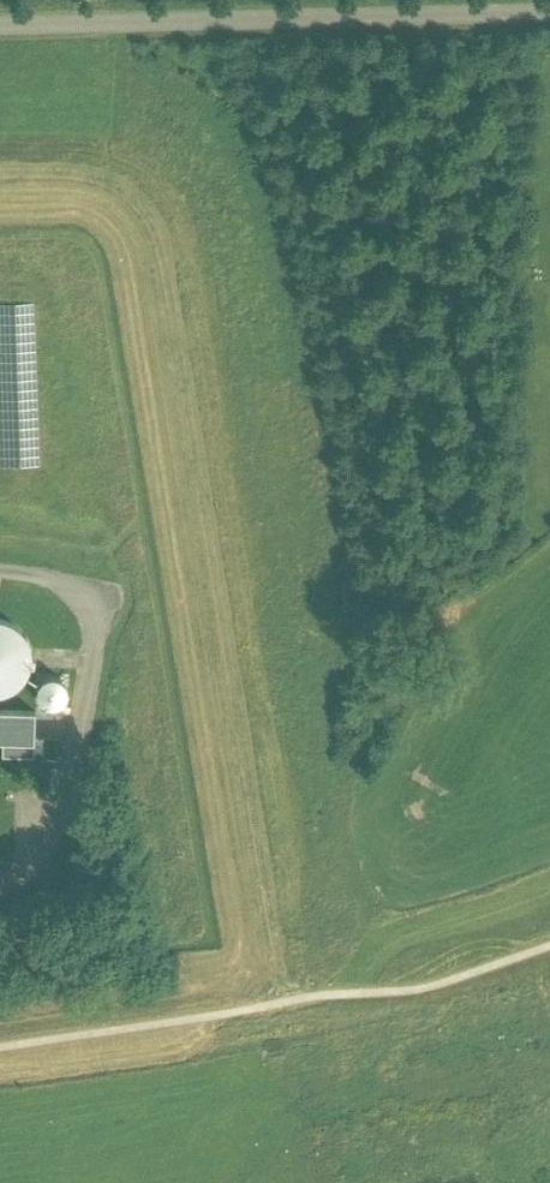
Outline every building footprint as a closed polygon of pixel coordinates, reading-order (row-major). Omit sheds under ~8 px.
[(4,741),(4,756),(36,756),(37,711),(0,710),(0,741),(4,741)]
